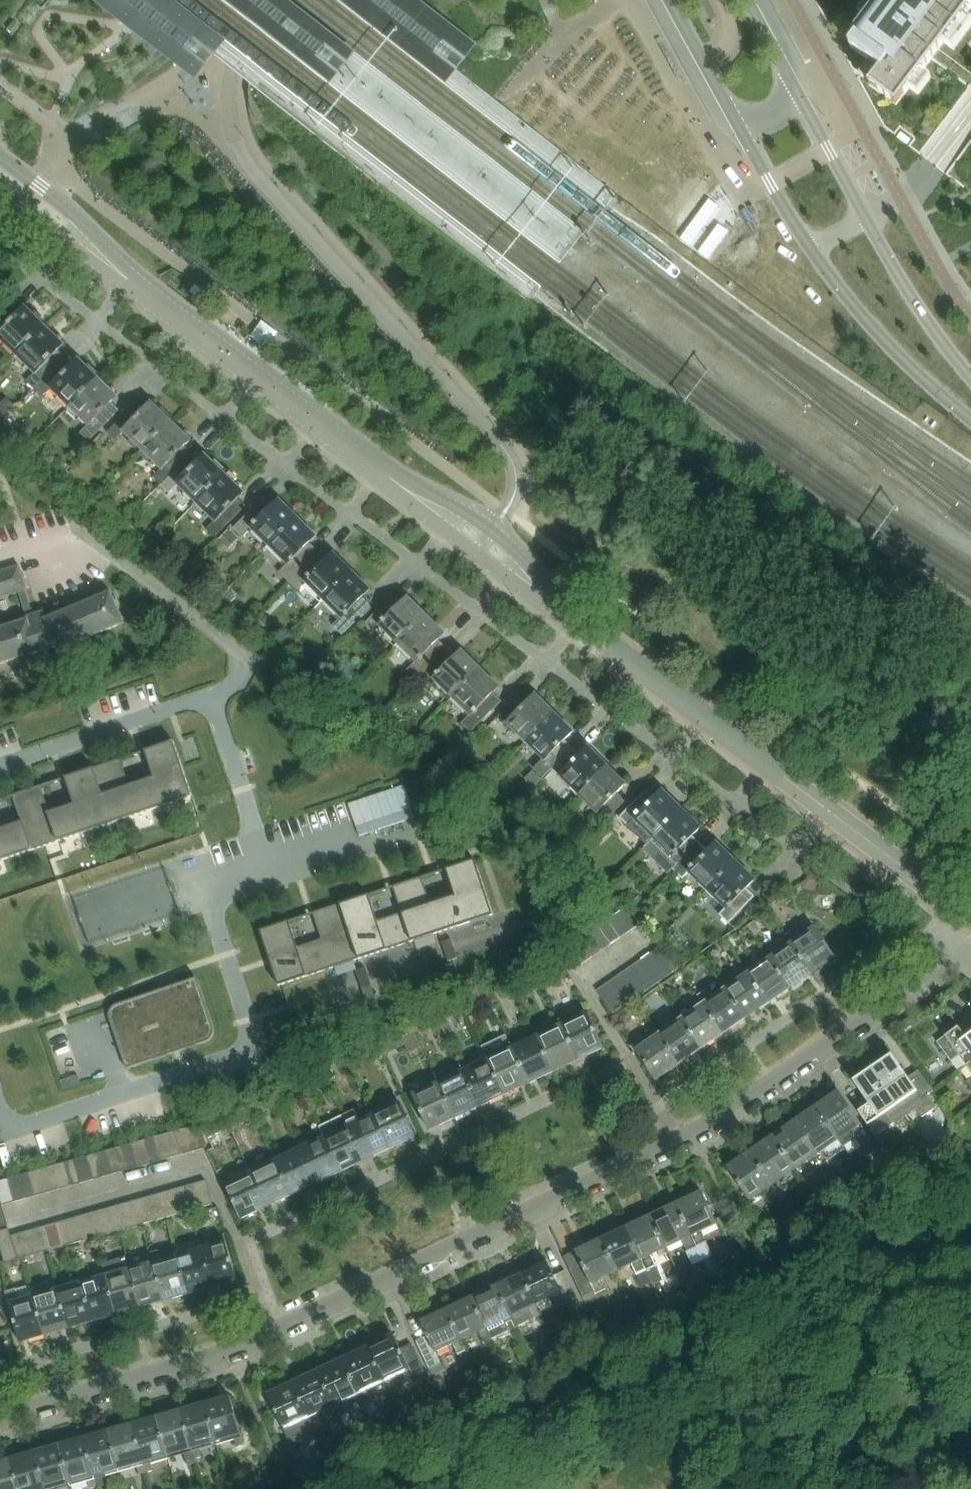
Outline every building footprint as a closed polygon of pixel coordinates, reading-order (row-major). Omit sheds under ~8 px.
[(202,81),(232,43),(177,0),(98,0),(202,81)] [(287,0),(232,0),(338,84),(348,70),(359,56),(287,0)] [(449,87),(479,49),(416,0),(337,0),(449,87)] [(851,47),(881,70),(869,85),(896,106),(970,7),(970,0),(886,0),(851,47)] [(564,260),(587,228),(547,199),(544,204),(531,194),(516,215),(528,224),(524,231),(564,260)] [(757,213),(753,205),(749,208),(753,215),(757,213)] [(19,313),(8,302),(0,310),(0,339),(16,354),(44,325),(25,307),(19,313)] [(64,345),(44,325),(16,354),(34,372),(25,381),(34,389),(65,357),(58,351),(64,345)] [(73,365),(65,357),(34,389),(42,396),(50,388),(69,406),(97,378),(78,359),(73,365)] [(112,403),(117,397),(97,378),(69,406),(87,424),(78,433),(87,441),(119,410),(112,403)] [(170,421),(156,407),(151,403),(146,408),(138,401),(108,433),(116,441),(124,432),(142,450),(170,421)] [(190,441),(170,421),(142,450),(162,469),(153,478),(160,485),(192,453),(184,446),(190,441)] [(205,455),(199,460),(192,453),(160,485),(169,494),(178,485),(196,502),(224,474),(205,455)] [(60,457),(50,467),(59,476),(69,467),(60,457)] [(244,493),(224,474),(196,502),(215,521),(207,530),(215,538),(246,506),(238,499),(244,493)] [(297,518),(282,502),(279,500),(274,505),(265,497),(235,527),(245,537),(253,529),(270,546),(297,518)] [(316,536),(297,518),(270,546),(288,564),(279,573),(288,582),(319,550),(311,542),(316,536)] [(151,530),(146,536),(153,543),(158,537),(151,530)] [(229,530),(219,540),(229,550),(239,540),(229,530)] [(328,559),(319,550),(288,582),(298,591),(306,583),(323,600),(351,571),(333,553),(328,559)] [(112,592),(47,620),(45,612),(34,615),(21,568),(0,574),(0,597),(19,592),(26,619),(0,626),(0,664),(59,647),(124,620),(112,592)] [(370,590),(351,571),(323,600),(341,618),(333,626),(343,635),(374,604),(365,595),(370,590)] [(229,592),(223,597),(229,603),(235,597),(229,592)] [(380,625),(399,643),(425,616),(406,597),(401,603),(392,594),(363,624),(372,634),(380,625)] [(408,669),(417,678),(447,648),(439,641),(444,635),(425,616),(399,643),(416,660),(408,669)] [(435,679),(453,697),(480,668),(461,649),(455,655),(447,648),(417,678),(427,688),(435,679)] [(499,687),(480,668),(453,697),(471,714),(462,723),(472,732),(502,702),(493,693),(499,687)] [(499,716),(526,742),(554,713),(535,694),(526,704),(518,696),(499,716)] [(526,742),(552,768),(571,748),(564,741),(573,732),(554,713),(526,742)] [(192,796),(174,741),(145,751),(154,777),(130,786),(121,759),(115,761),(71,776),(66,778),(75,804),(50,812),(41,786),(38,787),(13,795),(22,822),(0,829),(0,861),(192,796)] [(552,768),(578,794),(606,765),(588,747),(579,756),(571,748),(552,768)] [(625,784),(606,765),(578,794),(605,821),(625,800),(617,793),(625,784)] [(405,782),(349,801),(360,833),(416,815),(405,782)] [(648,844),(681,809),(662,790),(654,799),(645,790),(619,816),(648,844)] [(648,844),(675,869),(700,843),(692,836),(701,827),(681,809),(648,844)] [(716,843),(708,851),(700,843),(675,869),(684,878),(690,872),(708,889),(735,861),(716,843)] [(279,986),(359,959),(493,915),(475,859),(446,869),(455,896),(430,903),(422,877),(393,887),(402,913),(377,921),(369,895),(313,913),(322,940),(298,948),(289,921),(260,931),(279,986)] [(577,859),(570,866),(579,874),(585,868),(577,859)] [(755,880),(735,861),(708,889),(727,907),(721,913),(730,922),(755,896),(746,888),(755,880)] [(637,897),(629,905),(634,911),(643,903),(637,897)] [(629,932),(640,924),(626,908),(618,914),(629,932)] [(620,938),(629,932),(618,914),(607,920),(620,938)] [(620,938),(607,920),(598,927),(610,945),(620,938)] [(814,927),(803,935),(796,924),(785,932),(793,942),(813,971),(835,956),(814,927)] [(602,951),(610,945),(598,927),(589,933),(602,951)] [(589,933),(581,939),(593,957),(602,951),(589,933)] [(584,963),(593,957),(581,939),(571,945),(584,963)] [(441,945),(448,965),(458,961),(451,942),(441,945)] [(813,971),(793,942),(770,957),(790,987),(813,971)] [(571,945),(560,953),(573,970),(584,963),(571,945)] [(673,964),(659,947),(651,953),(663,971),(673,964)] [(663,971),(651,953),(642,959),(655,977),(663,971)] [(770,957),(748,973),(768,1002),(790,987),(770,957)] [(655,977),(642,959),(633,965),(646,983),(655,977)] [(559,971),(554,962),(545,966),(549,975),(559,971)] [(646,983),(633,965),(625,971),(637,989),(646,983)] [(535,970),(540,981),(547,978),(542,967),(535,970)] [(366,968),(356,971),(368,1007),(378,1004),(366,968)] [(540,981),(535,970),(528,974),(533,984),(540,981)] [(637,989),(625,971),(616,977),(629,995),(637,989)] [(768,1002),(748,973),(726,988),(746,1017),(768,1002)] [(629,995),(616,977),(607,983),(620,1001),(629,995)] [(620,1001),(607,983),(597,990),(609,1008),(620,1001)] [(697,993),(704,1003),(724,1033),(746,1017),(726,988),(713,997),(706,987),(697,993)] [(486,994),(491,1004),(498,1000),(493,990),(486,994)] [(122,1033),(122,1035),(138,1084),(218,1057),(219,1057),(221,1056),(222,1055),(224,1053),(225,1052),(225,1050),(226,1048),(226,1046),(226,1044),(225,1043),(209,994),(130,1020),(128,1021),(126,1022),(125,1023),(124,1024),(123,1026),(122,1027),(122,1029),(121,1031),(122,1033)] [(491,1004),(486,994),(478,998),(483,1008),(491,1004)] [(724,1033),(704,1003),(682,1018),(702,1048),(724,1033)] [(587,1011),(562,1022),(579,1059),(604,1047),(587,1011)] [(436,1018),(441,1029),(449,1026),(443,1015),(436,1018)] [(434,1033),(441,1029),(436,1018),(429,1022),(434,1033)] [(682,1018),(660,1034),(680,1063),(702,1048),(682,1018)] [(562,1022),(537,1034),(554,1071),(579,1059),(562,1022)] [(970,1062),(970,1032),(967,1035),(959,1024),(938,1039),(954,1060),(961,1054),(968,1064),(970,1062)] [(537,1034),(513,1045),(530,1082),(554,1071),(537,1034)] [(658,1079),(680,1063),(660,1034),(637,1049),(658,1079)] [(380,1044),(384,1054),(392,1051),(387,1041),(380,1044)] [(384,1054),(380,1044),(372,1047),(377,1058),(384,1054)] [(513,1045),(488,1057),(505,1094),(530,1082),(513,1045)] [(937,1107),(927,1094),(935,1088),(920,1068),(909,1076),(893,1053),(873,1067),(906,1113),(915,1107),(922,1117),(937,1107)] [(488,1057),(464,1069),(480,1106),(505,1094),(488,1057)] [(335,1078),(330,1067),(323,1071),(328,1082),(335,1078)] [(906,1113),(873,1067),(854,1080),(871,1102),(859,1110),(876,1134),(896,1121),(906,1113)] [(464,1069),(439,1080),(456,1117),(480,1106),(464,1069)] [(328,1082),(323,1071),(316,1074),(320,1085),(328,1082)] [(60,1082),(63,1091),(81,1084),(78,1076),(60,1082)] [(431,1129),(456,1117),(439,1080),(414,1092),(431,1129)] [(286,1102),(281,1091),(274,1094),(279,1105),(286,1102)] [(817,1106),(840,1140),(855,1130),(861,1139),(869,1134),(839,1091),(817,1106)] [(272,1109),(279,1105),(274,1094),(267,1098),(272,1109)] [(390,1106),(375,1113),(391,1147),(417,1135),(399,1099),(389,1104),(390,1106)] [(795,1121),(824,1164),(831,1160),(824,1151),(840,1140),(817,1106),(795,1121)] [(360,1117),(350,1122),(367,1159),(391,1147),(375,1113),(361,1119),(360,1117)] [(237,1125),(232,1114),(225,1117),(230,1128),(237,1125)] [(225,1117),(203,1128),(208,1138),(230,1128),(225,1117)] [(772,1137),(795,1170),(810,1160),(816,1170),(824,1164),(795,1121),(772,1137)] [(326,1136),(342,1171),(367,1159),(350,1122),(340,1127),(341,1129),(326,1136)] [(199,1124),(188,1127),(195,1151),(206,1148),(208,1145),(199,1124)] [(188,1127),(177,1130),(184,1154),(195,1151),(188,1127)] [(177,1130),(166,1133),(173,1157),(184,1154),(177,1130)] [(166,1133),(155,1137),(161,1160),(173,1157),(166,1133)] [(300,1146),(317,1183),(342,1171),(326,1136),(312,1143),(311,1140),(300,1146)] [(155,1137),(143,1140),(150,1163),(161,1160),(155,1137)] [(772,1137),(750,1152),(779,1195),(786,1190),(780,1181),(795,1170),(772,1137)] [(143,1140),(132,1143),(139,1166),(150,1163),(143,1140)] [(132,1143),(121,1146),(128,1170),(139,1166),(132,1143)] [(121,1146),(110,1149),(116,1173),(128,1170),(121,1146)] [(292,1152),(277,1159),(292,1194),(317,1183),(300,1146),(291,1150),(292,1152)] [(110,1149),(98,1153),(105,1176),(116,1173),(110,1149)] [(773,1199),(779,1195),(750,1152),(728,1167),(751,1201),(766,1190),(773,1199)] [(98,1153),(87,1156),(94,1179),(105,1176),(98,1153)] [(894,1162),(901,1172),(903,1174),(916,1166),(914,1163),(907,1153),(894,1162)] [(87,1156),(76,1159),(83,1182),(94,1179),(87,1156)] [(76,1159),(65,1162),(71,1186),(83,1182),(76,1159)] [(292,1194),(277,1159),(263,1166),(262,1164),(251,1169),(268,1206),(292,1194)] [(65,1162),(53,1165),(60,1189),(71,1186),(65,1162)] [(53,1165),(42,1168),(49,1192),(60,1189),(53,1165)] [(42,1168),(31,1172),(37,1195),(49,1192),(42,1168)] [(243,1218),(268,1206),(251,1169),(241,1174),(242,1176),(226,1183),(243,1218)] [(31,1172),(19,1175),(26,1198),(37,1195),(31,1172)] [(8,1178),(15,1202),(26,1198),(19,1175),(8,1178)] [(3,1205),(15,1202),(8,1178),(0,1181),(0,1195),(2,1200),(3,1205)] [(197,1190),(208,1186),(207,1181),(195,1184),(197,1190)] [(197,1190),(195,1184),(185,1187),(191,1210),(203,1207),(201,1201),(199,1195),(197,1190)] [(199,1195),(210,1192),(208,1186),(197,1190),(199,1195)] [(185,1187),(173,1190),(179,1214),(191,1210),(185,1187)] [(173,1190),(161,1193),(167,1217),(179,1214),(173,1190)] [(702,1231),(717,1223),(702,1191),(677,1203),(697,1247),(707,1242),(702,1231)] [(201,1201),(212,1198),(210,1192),(199,1195),(201,1201)] [(161,1193),(150,1196),(156,1220),(167,1217),(161,1193)] [(150,1196),(138,1200),(145,1223),(156,1220),(150,1196)] [(201,1201),(203,1207),(213,1204),(212,1198),(201,1201)] [(138,1200),(127,1203),(133,1227),(145,1223),(138,1200)] [(127,1203),(116,1206),(121,1230),(133,1227),(127,1203)] [(697,1247),(677,1203),(652,1215),(667,1248),(682,1241),(688,1251),(697,1247)] [(116,1206),(103,1209),(110,1233),(121,1230),(116,1206)] [(103,1209),(92,1212),(98,1236),(110,1233),(103,1209)] [(92,1212),(81,1216),(87,1240),(98,1236),(92,1212)] [(667,1248),(652,1215),(627,1228),(648,1271),(658,1266),(653,1255),(667,1248)] [(81,1216),(69,1219),(76,1243),(87,1240),(81,1216)] [(7,1219),(0,1220),(0,1227),(8,1225),(7,1219)] [(69,1219),(58,1222),(64,1246),(76,1243),(69,1219)] [(52,1249),(64,1246),(58,1222),(46,1225),(52,1249)] [(46,1225),(34,1228),(40,1253),(52,1249),(46,1225)] [(11,1234),(9,1228),(0,1231),(0,1238),(11,1234)] [(34,1228),(23,1232),(29,1256),(40,1253),(34,1228)] [(648,1271),(627,1228),(602,1240),(618,1272),(633,1265),(638,1276),(648,1271)] [(29,1256),(23,1232),(11,1235),(13,1240),(14,1246),(16,1253),(18,1259),(29,1256)] [(11,1235),(11,1234),(0,1238),(0,1242),(0,1244),(13,1240),(11,1235)] [(0,1244),(2,1250),(14,1246),(13,1240),(0,1244)] [(228,1240),(203,1248),(214,1287),(239,1280),(228,1240)] [(603,1279),(618,1272),(602,1240),(577,1252),(583,1263),(571,1269),(584,1297),(595,1291),(597,1295),(608,1290),(603,1279)] [(707,1242),(697,1247),(702,1257),(712,1252),(707,1242)] [(14,1246),(2,1250),(4,1256),(16,1253),(14,1246)] [(697,1247),(688,1251),(692,1261),(702,1257),(697,1247)] [(203,1248),(179,1254),(190,1294),(214,1287),(203,1248)] [(4,1256),(6,1263),(18,1259),(16,1253),(4,1256)] [(179,1254),(155,1261),(166,1300),(190,1294),(179,1254)] [(712,1257),(704,1260),(712,1277),(720,1274),(712,1257)] [(566,1270),(565,1271),(555,1275),(548,1260),(522,1273),(537,1304),(539,1304),(561,1293),(566,1304),(579,1298),(566,1270)] [(155,1261),(131,1268),(142,1307),(166,1300),(155,1261)] [(131,1268),(107,1275),(118,1314),(142,1307),(131,1268)] [(651,1283),(646,1272),(638,1276),(643,1287),(651,1283)] [(522,1273),(497,1285),(512,1316),(513,1316),(530,1308),(535,1319),(542,1316),(544,1315),(539,1304),(537,1304),(522,1273)] [(107,1275),(82,1282),(94,1321),(118,1314),(107,1275)] [(82,1282),(58,1289),(70,1328),(94,1321),(82,1282)] [(497,1285),(472,1297),(486,1329),(488,1328),(505,1320),(510,1331),(518,1327),(513,1316),(512,1316),(497,1285)] [(58,1289),(34,1295),(46,1335),(70,1328),(58,1289)] [(7,1292),(10,1302),(21,1342),(46,1335),(34,1295),(19,1300),(17,1290),(7,1292)] [(472,1297),(447,1309),(462,1340),(463,1340),(479,1332),(485,1343),(493,1339),(488,1328),(486,1329),(472,1297)] [(468,1350),(463,1340),(462,1340),(447,1309),(422,1321),(428,1335),(417,1341),(430,1368),(442,1362),(437,1352),(454,1344),(459,1354),(468,1350)] [(395,1334),(369,1346),(387,1382),(392,1392),(400,1388),(395,1377),(412,1370),(417,1380),(428,1375),(413,1343),(402,1348),(395,1334)] [(369,1346),(344,1358),(362,1394),(367,1404),(375,1401),(370,1390),(387,1382),(369,1346)] [(344,1358),(319,1370),(336,1406),(341,1416),(349,1412),(344,1402),(362,1394),(344,1358)] [(319,1370),(294,1381),(311,1417),(316,1428),(325,1424),(320,1413),(336,1406),(319,1370)] [(295,1425),(311,1417),(294,1381),(269,1393),(286,1430),(287,1429),(292,1439),(300,1436),(295,1425)] [(231,1395),(206,1402),(217,1440),(234,1435),(237,1446),(245,1444),(231,1395)] [(206,1402),(182,1409),(196,1458),(203,1456),(200,1445),(217,1440),(206,1402)] [(157,1416),(168,1454),(186,1449),(189,1460),(196,1458),(182,1409),(157,1416)] [(349,1412),(341,1416),(346,1426),(354,1422),(349,1412)] [(133,1423),(147,1472),(154,1470),(151,1459),(168,1454),(157,1416),(133,1423)] [(108,1430),(120,1468),(137,1463),(140,1474),(147,1472),(133,1423),(108,1430)] [(84,1437),(99,1486),(106,1484),(102,1473),(120,1468),(108,1430),(84,1437)] [(59,1444),(71,1482),(88,1477),(91,1488),(99,1486),(84,1437),(59,1444)] [(337,1451),(337,1450),(331,1437),(324,1441),(329,1454),(330,1454),(337,1451)] [(71,1482),(59,1444),(35,1451),(46,1488),(54,1488),(53,1487),(71,1482)] [(10,1458),(20,1488),(46,1488),(35,1451),(10,1458)] [(10,1458),(0,1461),(0,1488),(20,1488),(10,1458)] [(308,1475),(305,1468),(304,1467),(303,1468),(294,1473),(297,1480),(308,1475)]
